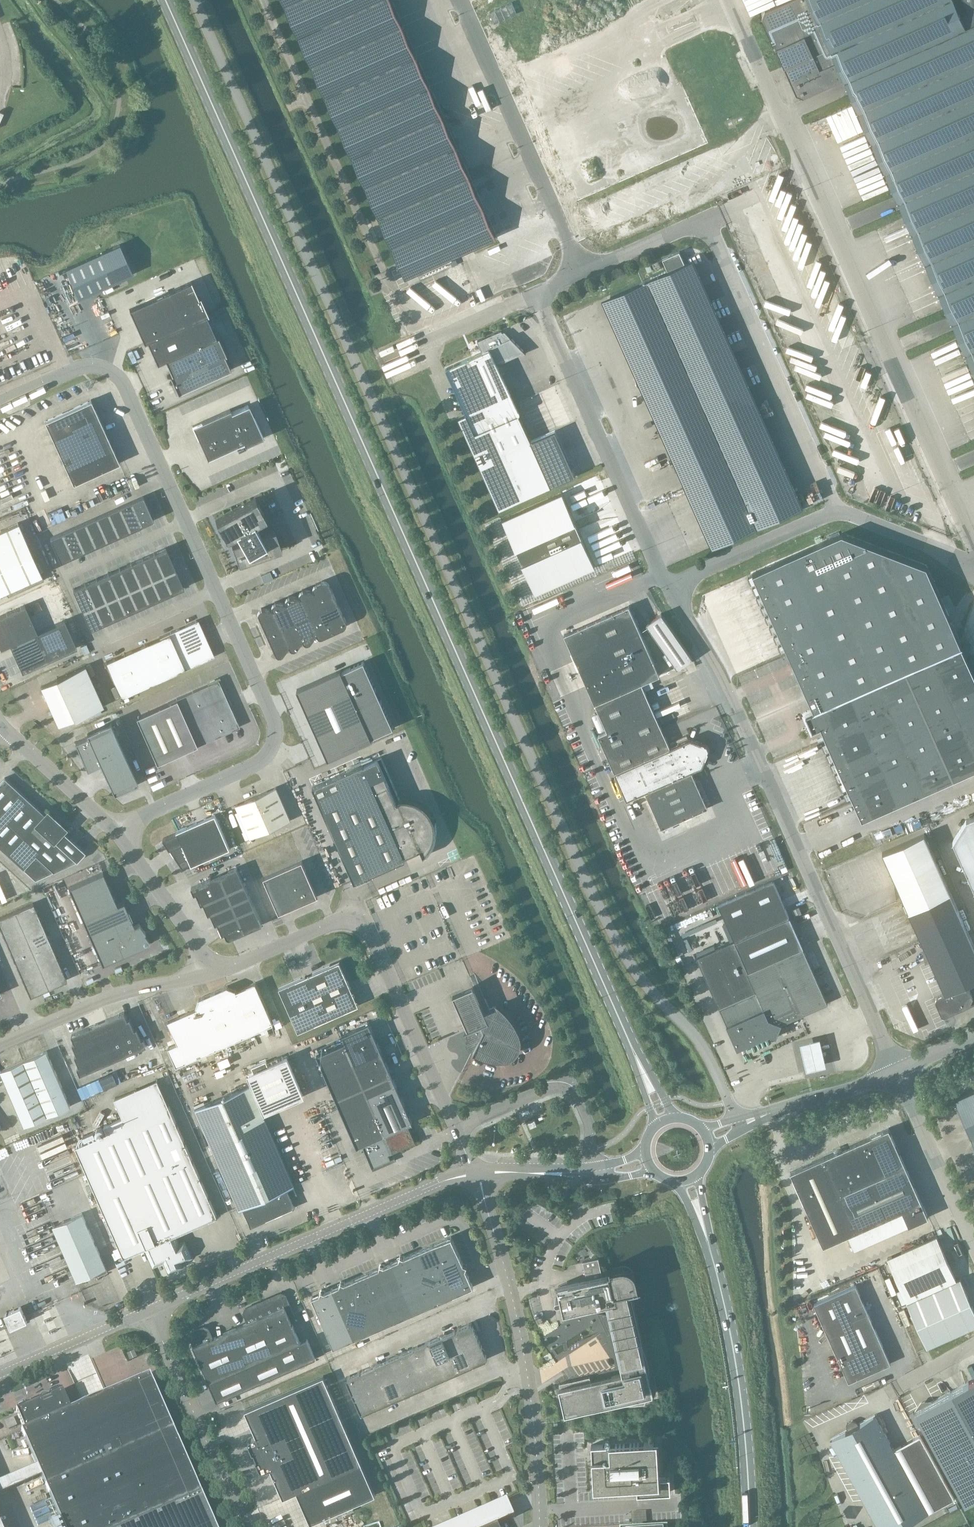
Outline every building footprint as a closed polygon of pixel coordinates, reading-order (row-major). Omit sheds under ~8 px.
[(291,20),(406,277),(497,237),(470,175),(392,0),(282,0),(291,20)] [(762,18),(765,26),(796,95),(804,97),(843,80),(844,80),(973,373),(973,0),(789,0),(765,11),(762,18)] [(742,202),(736,204),(734,197),(714,202),(717,215),(744,208),(742,202)] [(120,244),(65,269),(78,298),(133,273),(120,244)] [(680,251),(662,259),(668,270),(685,263),(680,251)] [(655,270),(661,268),(658,261),(652,263),(655,270)] [(610,296),(644,371),(718,338),(685,263),(668,270),(610,296)] [(190,281),(129,309),(144,342),(144,343),(147,342),(206,315),(208,315),(200,296),(199,297),(200,297),(198,297),(191,281),(190,281)] [(206,315),(147,342),(157,364),(165,360),(172,374),(174,381),(173,381),(172,381),(178,393),(231,370),(224,355),(225,355),(226,355),(218,336),(217,337),(216,337),(206,315)] [(533,446),(510,394),(497,364),(524,352),(525,353),(526,353),(510,336),(510,337),(511,337),(506,340),(501,330),(477,341),(482,352),(446,368),(466,414),(458,418),(499,510),(578,477),(558,433),(533,446)] [(682,457),(719,441),(706,412),(744,396),(718,338),(644,371),(682,457)] [(706,412),(719,441),(756,424),(744,396),(706,412)] [(91,400),(45,421),(73,483),(64,488),(74,509),(129,484),(91,400)] [(230,409),(192,426),(207,459),(245,442),(246,445),(264,437),(249,404),(231,412),(230,409)] [(695,486),(731,470),(769,453),(756,424),(719,441),(682,457),(695,486)] [(897,439),(898,437),(887,434),(885,441),(912,447),(913,443),(897,439)] [(795,510),(769,453),(731,470),(744,499),(708,515),(720,543),(795,510)] [(919,470),(922,464),(897,453),(894,459),(919,470)] [(0,467),(0,500),(4,509),(22,501),(6,464),(0,467)] [(731,470),(695,486),(708,515),(744,499),(731,470)] [(535,592),(595,566),(562,493),(503,519),(535,592)] [(143,496),(131,501),(142,525),(154,520),(143,496)] [(255,498),(215,520),(226,539),(236,533),(240,540),(231,543),(238,564),(281,549),(274,528),(260,533),(254,523),(266,517),(255,498)] [(130,530),(142,525),(131,501),(119,506),(130,530)] [(118,535),(130,530),(119,506),(108,512),(118,535)] [(107,541),(118,535),(108,512),(96,517),(107,541)] [(38,530),(43,527),(38,517),(33,520),(38,530)] [(95,546),(107,541),(96,517),(85,522),(95,546)] [(42,574),(19,522),(0,531),(5,541),(0,543),(0,593),(42,574)] [(84,551),(95,546),(85,522),(73,527),(84,551)] [(72,556),(84,551),(73,527),(62,532),(72,556)] [(72,556),(62,532),(50,538),(60,561),(72,556)] [(753,573),(762,594),(758,596),(761,602),(765,601),(767,604),(762,606),(765,612),(770,610),(771,614),(767,616),(769,622),(774,620),(775,624),(771,626),(774,632),(778,630),(780,634),(775,635),(778,641),(782,640),(784,643),(780,645),(782,651),(787,649),(813,710),(806,713),(807,717),(806,718),(809,725),(811,724),(813,728),(820,725),(862,819),(973,769),(973,673),(962,645),(963,645),(962,644),(961,644),(926,566),(842,533),(753,573)] [(164,574),(176,569),(166,547),(154,553),(164,574)] [(154,553),(142,558),(152,580),(164,574),(154,553)] [(152,580),(142,558),(131,563),(141,585),(152,580)] [(141,585),(131,563),(119,568),(129,590),(141,585)] [(119,568),(108,573),(118,595),(129,590),(119,568)] [(176,569),(164,574),(152,580),(160,598),(184,587),(176,569)] [(118,595),(108,573),(96,578),(106,600),(118,595)] [(96,578),(85,583),(95,605),(106,600),(96,578)] [(312,589),(313,591),(321,609),(337,602),(327,579),(316,584),(314,585),(312,586),(312,589)] [(149,603),(160,598),(152,580),(141,585),(149,603)] [(103,624),(95,605),(85,583),(73,589),(91,629),(103,624)] [(129,590),(137,608),(149,603),(141,585),(129,590)] [(126,613),(137,608),(129,590),(118,595),(126,613)] [(321,609),(313,591),(302,590),(300,591),(299,593),(298,595),(299,597),(307,615),(321,609)] [(126,613),(118,595),(106,600),(114,618),(126,613)] [(307,615),(299,597),(288,596),(286,597),(285,599),(285,601),(285,603),(294,621),(307,615)] [(114,618),(106,600),(95,605),(103,624),(114,618)] [(294,621),(285,603),(275,602),(273,603),(271,605),(271,607),(272,609),(280,627),(294,621)] [(315,633),(316,635),(318,636),(320,637),(322,636),(342,627),(343,627),(343,626),(344,625),(345,624),(345,623),(345,622),(345,621),(345,620),(345,619),(337,602),(321,609),(307,615),(315,633)] [(10,644),(37,632),(25,605),(0,616),(0,647),(1,648),(10,644)] [(670,747),(641,683),(659,675),(629,606),(564,635),(595,703),(607,731),(598,735),(627,800),(645,792),(661,828),(708,808),(692,771),(703,766),(709,750),(706,744),(690,738),(670,747)] [(280,627),(272,609),(261,608),(259,609),(257,611),(257,613),(258,615),(266,633),(280,627)] [(692,658),(661,613),(647,624),(677,668),(692,658)] [(302,639),(301,639),(302,641),(304,643),(306,643),(309,642),(315,633),(307,615),(294,621),(302,639)] [(37,632),(49,659),(77,647),(65,620),(37,632)] [(159,637),(160,638),(106,662),(121,697),(213,657),(196,620),(159,637)] [(714,628),(716,633),(734,625),(732,620),(714,628)] [(288,645),(289,647),(291,649),(293,649),(295,648),(301,639),(302,639),(294,621),(280,627),(288,645)] [(281,654),(288,645),(280,627),(266,633),(274,652),(274,651),(275,654),(277,655),(279,655),(281,654)] [(37,632),(10,644),(22,672),(49,659),(37,632)] [(354,640),(286,670),(327,761),(395,731),(354,640)] [(57,679),(41,686),(58,725),(75,717),(75,718),(103,706),(85,665),(57,678),(57,679)] [(157,763),(189,749),(239,727),(218,680),(168,702),(168,703),(136,717),(157,763)] [(123,717),(136,713),(133,704),(120,708),(123,717)] [(88,736),(75,742),(76,745),(78,745),(84,759),(82,760),(84,765),(86,764),(88,768),(100,763),(113,792),(114,792),(113,790),(135,780),(136,782),(137,782),(111,723),(110,723),(110,725),(89,734),(88,733),(87,733),(88,736)] [(434,841),(434,840),(435,838),(435,837),(435,834),(435,832),(435,831),(435,829),(435,828),(435,826),(435,823),(434,821),(434,820),(432,821),(430,817),(432,816),(431,815),(430,813),(429,811),(428,810),(426,809),(425,807),(422,805),(420,804),(418,802),(416,801),(414,801),(412,800),(410,800),(407,799),(404,799),(401,799),(398,799),(399,801),(397,802),(378,758),(364,764),(363,764),(313,786),(354,881),(405,859),(404,856),(420,849),(423,856),(425,854),(426,853),(428,851),(430,849),(431,847),(432,845),(433,843),(434,841)] [(166,778),(168,783),(180,779),(179,774),(166,778)] [(0,782),(0,848),(35,880),(77,861),(85,851),(62,830),(64,827),(58,822),(60,820),(55,815),(53,817),(47,812),(44,814),(4,777),(0,782)] [(808,800),(843,789),(840,780),(826,785),(827,788),(814,792),(811,784),(804,787),(808,800)] [(276,787),(256,796),(270,829),(291,820),(276,787)] [(270,829),(256,796),(236,805),(250,837),(270,829)] [(177,832),(163,839),(182,868),(191,864),(192,865),(230,848),(215,815),(177,831),(177,832)] [(966,820),(953,841),(973,889),(973,816),(966,820)] [(896,883),(945,993),(937,997),(935,1000),(942,1014),(945,1016),(971,1004),(973,997),(967,984),(973,981),(973,945),(924,833),(882,852),(896,883)] [(263,877),(279,913),(313,898),(316,892),(301,860),(263,877)] [(213,878),(220,896),(225,907),(229,905),(250,896),(237,867),(213,878)] [(69,887),(82,918),(117,904),(103,872),(69,887)] [(220,896),(213,878),(191,887),(194,894),(197,893),(202,904),(204,903),(220,896)] [(734,941),(789,917),(773,880),(718,905),(734,941)] [(216,924),(218,923),(234,916),(229,905),(225,907),(220,896),(204,903),(209,914),(211,913),(216,924)] [(255,907),(250,896),(229,905),(234,916),(255,907)] [(117,904),(82,918),(102,964),(148,944),(150,942),(150,940),(144,933),(146,932),(139,923),(136,926),(124,902),(117,904)] [(20,924),(38,915),(33,903),(15,911),(20,924)] [(802,913),(800,909),(799,906),(792,909),(795,916),(802,913)] [(262,924),(255,907),(234,916),(242,933),(262,924)] [(2,932),(20,924),(15,911),(0,917),(0,927),(2,932)] [(26,936),(44,928),(38,915),(20,924),(26,936)] [(231,938),(242,933),(234,916),(218,923),(223,934),(225,933),(227,936),(227,937),(228,938),(229,938),(230,938),(231,938)] [(789,917),(734,941),(748,972),(803,947),(789,917)] [(20,924),(2,932),(7,944),(26,936),(20,924)] [(31,949),(50,941),(44,928),(26,936),(31,949)] [(13,957),(31,949),(26,936),(7,944),(13,957)] [(31,949),(37,962),(55,954),(50,941),(31,949)] [(734,941),(697,957),(735,1044),(764,1032),(776,1037),(782,1024),(828,1003),(803,947),(748,972),(734,941)] [(19,970),(37,962),(31,949),(13,957),(19,970)] [(55,954),(37,962),(43,975),(61,967),(55,954)] [(279,987),(293,1020),(298,1031),(359,1005),(340,961),(279,987)] [(24,983),(43,975),(37,962),(19,970),(24,983)] [(688,965),(682,968),(692,990),(698,988),(688,965)] [(43,975),(48,988),(66,980),(61,967),(43,975)] [(92,968),(79,973),(84,983),(96,978),(92,968)] [(30,996),(48,988),(43,975),(24,983),(30,996)] [(938,989),(935,980),(928,983),(931,992),(938,989)] [(209,994),(230,1042),(274,1023),(256,982),(237,990),(236,988),(228,985),(209,994)] [(453,996),(463,1020),(468,1029),(467,1030),(468,1030),(468,1031),(472,1037),(469,1039),(471,1040),(476,1045),(474,1050),(475,1049),(483,1053),(489,1055),(495,1056),(501,1056),(507,1056),(510,1055),(512,1054),(514,1052),(516,1049),(518,1047),(519,1044),(518,1044),(519,1041),(519,1038),(518,1035),(515,1029),(513,1024),(509,1019),(506,1014),(501,1010),(497,1006),(485,1011),(474,986),(473,986),(474,987),(453,996)] [(196,1006),(197,1008),(168,1020),(178,1042),(168,1047),(177,1066),(230,1042),(209,994),(199,998),(196,1006)] [(128,1019),(125,1011),(105,1020),(72,1034),(75,1042),(72,1043),(77,1054),(75,1055),(80,1066),(77,1067),(80,1074),(147,1045),(144,1038),(142,1039),(137,1028),(135,1029),(131,1020),(130,1018),(128,1019)] [(342,1034),(353,1061),(381,1048),(370,1023),(342,1034)] [(802,1041),(806,1068),(827,1064),(823,1037),(802,1041)] [(361,1079),(353,1061),(344,1042),(317,1054),(333,1091),(361,1079)] [(361,1079),(389,1067),(381,1048),(353,1061),(361,1079)] [(47,1050),(24,1060),(29,1071),(52,1061),(47,1050)] [(195,1108),(239,1209),(239,1210),(243,1208),(251,1226),(295,1207),(287,1189),(295,1186),(263,1112),(303,1095),(287,1057),(249,1074),(253,1083),(195,1108)] [(29,1071),(24,1060),(2,1070),(6,1081),(29,1071)] [(29,1071),(33,1082),(56,1072),(52,1061),(29,1071)] [(369,1097),(397,1085),(389,1067),(361,1079),(369,1097)] [(11,1092),(33,1082),(29,1071),(6,1081),(11,1092)] [(56,1072),(33,1082),(38,1093),(61,1083),(56,1072)] [(183,1075),(187,1084),(193,1081),(189,1073),(183,1075)] [(217,1215),(158,1079),(115,1098),(123,1117),(104,1125),(108,1133),(76,1147),(123,1256),(124,1257),(147,1247),(154,1264),(165,1259),(168,1265),(171,1264),(172,1266),(176,1264),(175,1262),(190,1256),(184,1242),(178,1245),(174,1235),(221,1214),(221,1213),(217,1215)] [(341,1109),(369,1097),(361,1079),(333,1091),(341,1109)] [(38,1093),(33,1082),(11,1092),(16,1103),(38,1093)] [(61,1083),(38,1093),(43,1104),(66,1094),(61,1083)] [(369,1097),(377,1116),(385,1134),(393,1153),(416,1143),(408,1124),(413,1122),(397,1085),(369,1097)] [(955,1099),(973,1143),(973,1091),(955,1099)] [(43,1104),(38,1093),(16,1103),(20,1114),(43,1104)] [(71,1105),(66,1094),(43,1104),(48,1115),(71,1105)] [(377,1116),(369,1097),(341,1109),(349,1128),(377,1116)] [(48,1115),(43,1104),(20,1114),(25,1125),(48,1115)] [(357,1147),(362,1144),(385,1134),(377,1116),(349,1128),(357,1147)] [(889,1128),(790,1172),(823,1246),(848,1235),(854,1249),(928,1217),(889,1128)] [(393,1153),(385,1134),(362,1144),(372,1167),(391,1159),(389,1154),(393,1153)] [(13,1166),(7,1167),(10,1176),(15,1175),(13,1166)] [(54,1226),(77,1281),(94,1274),(96,1277),(108,1271),(83,1213),(54,1226)] [(411,1253),(433,1304),(474,1286),(466,1269),(467,1265),(464,1264),(452,1236),(411,1253)] [(956,1280),(940,1243),(891,1265),(907,1302),(927,1347),(973,1326),(973,1310),(960,1279),(956,1280)] [(399,1259),(391,1262),(414,1313),(433,1304),(411,1253),(404,1256),(401,1255),(399,1259)] [(600,1311),(603,1317),(602,1317),(601,1318),(601,1319),(601,1320),(601,1321),(601,1322),(602,1323),(603,1324),(604,1324),(605,1324),(606,1324),(608,1330),(608,1331),(612,1329),(622,1374),(612,1376),(612,1378),(592,1383),(590,1377),(581,1379),(569,1381),(568,1382),(560,1383),(566,1412),(579,1409),(645,1404),(646,1400),(647,1397),(648,1393),(649,1390),(649,1386),(650,1382),(650,1379),(650,1375),(650,1371),(649,1368),(648,1364),(648,1361),(646,1357),(645,1354),(644,1350),(642,1347),(641,1344),(643,1344),(638,1321),(632,1294),(634,1293),(632,1288),(639,1286),(636,1275),(634,1271),(632,1268),(628,1266),(624,1265),(620,1266),(612,1268),(611,1268),(612,1271),(609,1272),(609,1273),(602,1275),(599,1258),(585,1261),(583,1262),(583,1263),(583,1264),(587,1279),(560,1286),(559,1286),(562,1296),(557,1297),(556,1297),(555,1298),(555,1299),(555,1300),(556,1301),(557,1301),(557,1302),(558,1301),(561,1301),(561,1302),(564,1312),(566,1311),(567,1314),(569,1314),(572,1313),(581,1311),(586,1308),(597,1309),(598,1310),(600,1311)] [(372,1270),(395,1321),(414,1313),(391,1262),(385,1265),(381,1264),(379,1268),(372,1270)] [(339,1285),(332,1288),(355,1339),(395,1321),(372,1270),(345,1282),(341,1281),(339,1285)] [(9,1287),(4,1275),(0,1277),(0,1291),(9,1287)] [(849,1382),(891,1363),(856,1284),(814,1303),(849,1382)] [(334,1348),(355,1339),(332,1288),(325,1291),(321,1290),(320,1293),(312,1297),(334,1348)] [(282,1350),(290,1368),(316,1357),(308,1338),(300,1342),(292,1321),(294,1320),(295,1317),(285,1294),(281,1293),(261,1302),(282,1350)] [(194,1345),(193,1345),(209,1381),(282,1350),(261,1302),(246,1308),(244,1312),(248,1321),(212,1337),(194,1345)] [(11,1328),(28,1321),(25,1316),(21,1306),(5,1314),(11,1328)] [(463,1347),(480,1340),(472,1322),(455,1329),(463,1347)] [(192,1332),(190,1336),(194,1345),(212,1337),(208,1328),(204,1326),(192,1332)] [(450,1353),(463,1347),(455,1329),(442,1335),(450,1353)] [(437,1358),(450,1353),(442,1335),(430,1340),(437,1358)] [(421,1366),(437,1358),(430,1340),(413,1347),(421,1366)] [(488,1358),(480,1340),(463,1347),(471,1365),(488,1358)] [(409,1371),(421,1366),(413,1347),(401,1353),(409,1371)] [(471,1365),(463,1347),(450,1353),(458,1371),(471,1365)] [(128,1351),(130,1357),(137,1354),(135,1348),(128,1351)] [(282,1350),(209,1381),(217,1400),(290,1368),(282,1350)] [(396,1377),(409,1371),(401,1353),(388,1359),(396,1377)] [(458,1371),(450,1353),(437,1358),(445,1377),(458,1371)] [(445,1377),(437,1358),(421,1366),(429,1384),(445,1377)] [(383,1382),(396,1377),(388,1359),(375,1364),(383,1382)] [(370,1388),(383,1382),(375,1364),(362,1370),(370,1388)] [(429,1384),(421,1366),(409,1371),(416,1389),(429,1384)] [(370,1388),(362,1370),(346,1377),(354,1395),(370,1388)] [(416,1389),(409,1371),(396,1377),(404,1395),(416,1389)] [(16,1410),(24,1429),(21,1430),(63,1526),(216,1526),(204,1499),(201,1493),(149,1374),(70,1409),(62,1390),(48,1396),(47,1395),(45,1394),(43,1395),(41,1397),(41,1399),(16,1410)] [(323,1375),(245,1410),(256,1436),(250,1439),(248,1443),(253,1453),(254,1452),(256,1459),(255,1459),(260,1469),(264,1471),(270,1468),(283,1498),(300,1490),(314,1521),(375,1494),(323,1375)] [(404,1395),(396,1377),(383,1382),(391,1400),(404,1395)] [(915,1410),(965,1502),(973,1497),(973,1378),(915,1410)] [(391,1400),(383,1382),(370,1388),(378,1406),(391,1400)] [(362,1413),(378,1406),(370,1388),(354,1395),(362,1413)] [(831,1439),(879,1526),(901,1526),(929,1512),(875,1414),(857,1424),(856,1422),(853,1421),(848,1423),(847,1427),(848,1429),(831,1439)] [(8,1429),(18,1424),(14,1416),(4,1420),(8,1429)] [(593,1459),(594,1489),(638,1487),(638,1493),(670,1492),(669,1477),(659,1477),(657,1441),(610,1444),(592,1445),(593,1459)] [(498,1525),(515,1517),(507,1499),(443,1526),(499,1526),(498,1525)]
